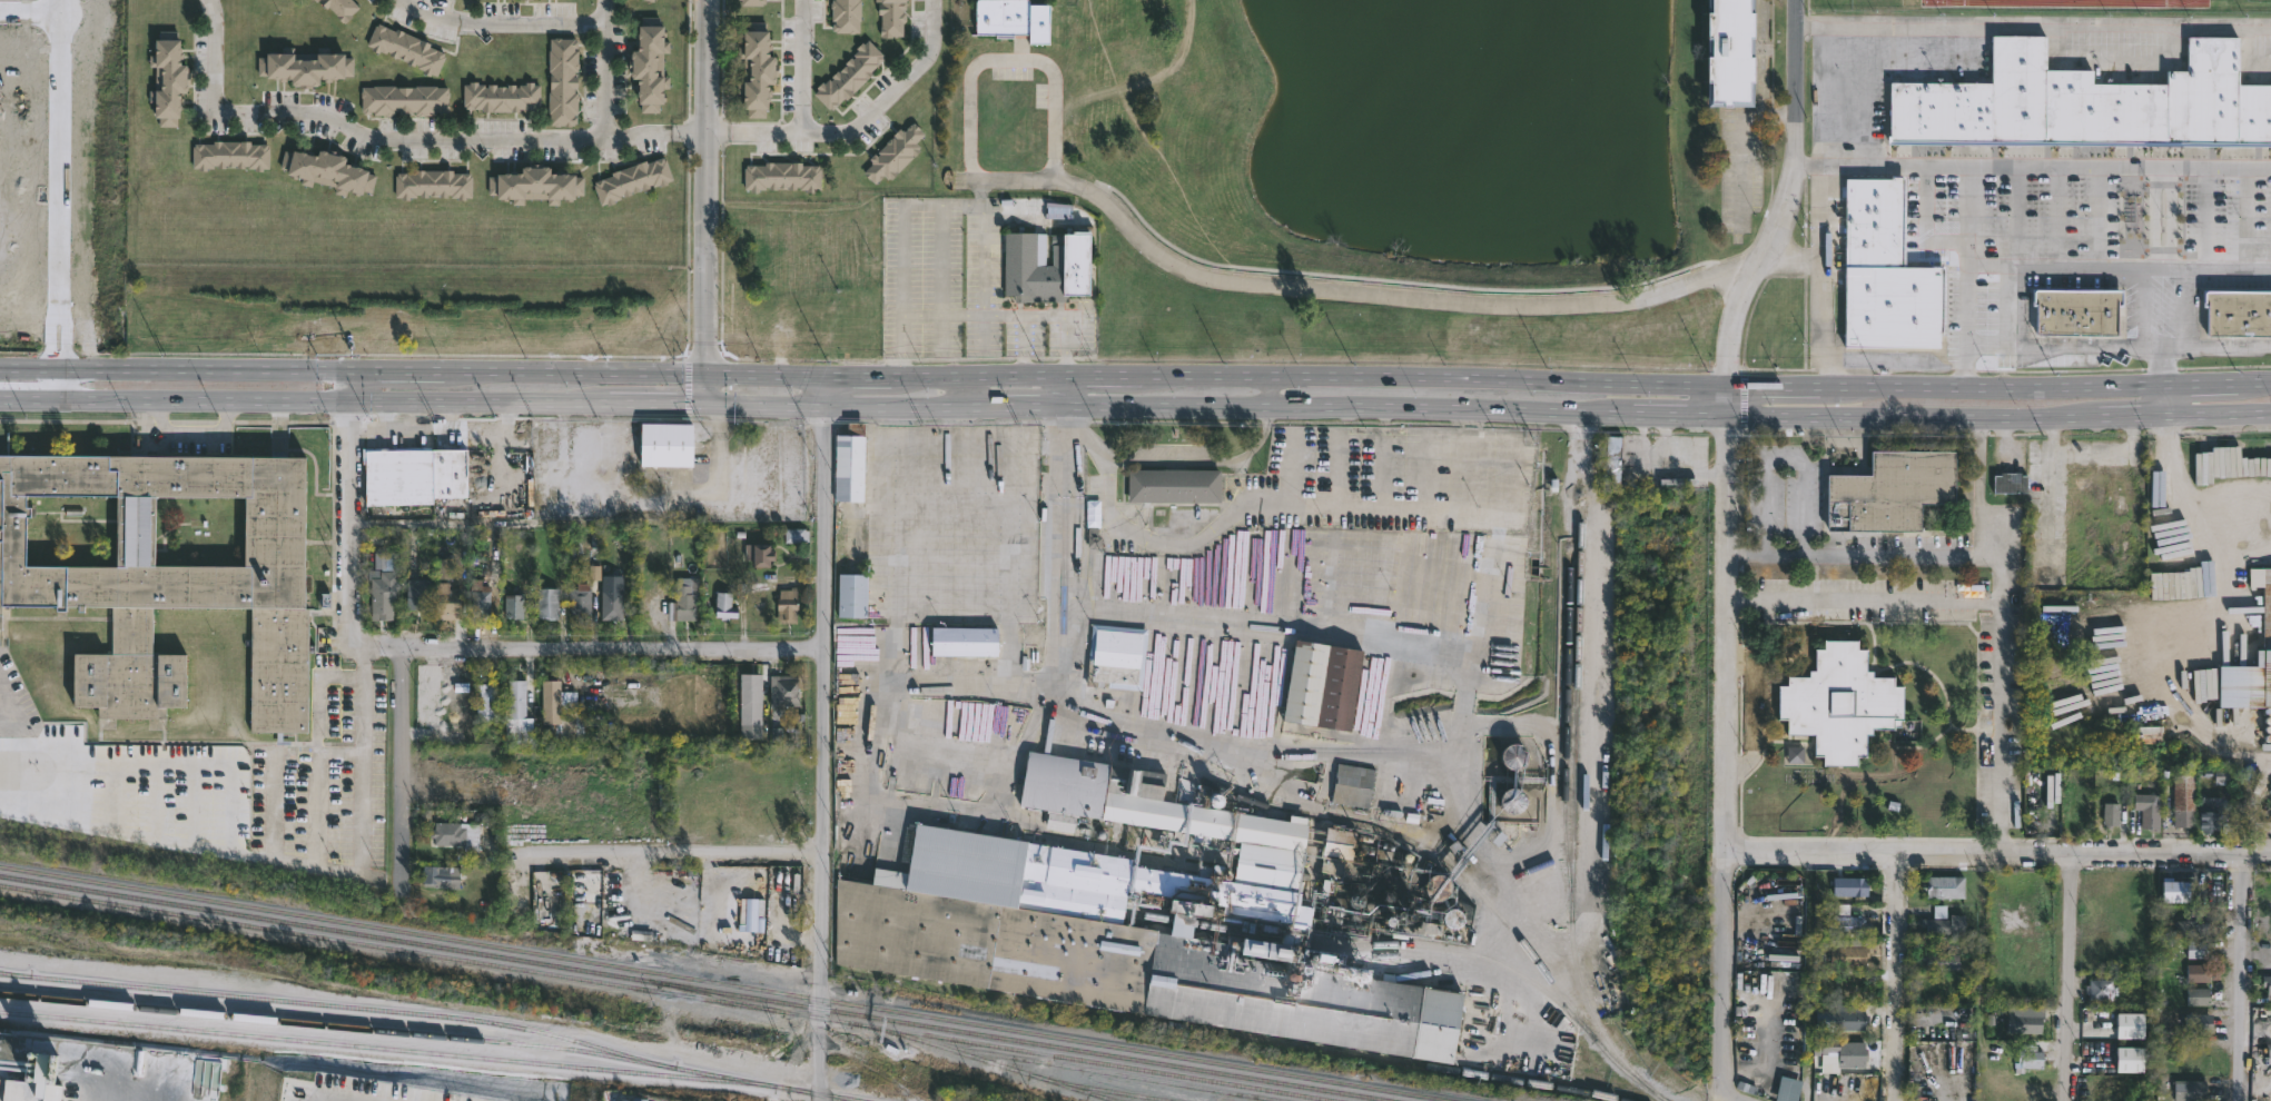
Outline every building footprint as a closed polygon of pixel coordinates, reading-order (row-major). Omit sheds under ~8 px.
[(325,9),(317,0),(350,0),(358,9),(342,23),(327,7),(325,9)] [(831,9),(830,0),(835,0),(860,0),(860,16),(858,16),(859,33),(849,33),(849,32),(835,32),(835,31),(832,31),(832,23),(835,23),(835,21),(831,21),(831,9)] [(875,3),(875,0),(905,0),(905,10),(902,10),(902,38),(880,37),(880,36),(880,14),(878,14),(878,3),(875,3)] [(979,1),(979,0),(1026,0),(1026,2),(1050,3),(1048,46),(1028,44),(1028,36),(1013,36),(1013,40),(995,39),(995,36),(976,34),(977,1),(979,1)] [(1709,108),(1709,0),(1756,0),(1756,108),(1721,108),(1709,108)] [(658,27),(662,27),(662,29),(664,29),(664,37),(662,37),(662,42),(669,42),(669,52),(662,52),(662,78),(669,78),(668,89),(662,88),(662,95),(664,95),(664,101),(661,101),(661,105),(659,105),(659,113),(640,113),(640,105),(636,105),(638,98),(635,98),(635,92),(636,92),(636,80),(630,80),(630,78),(630,70),(628,70),(628,61),(630,61),(630,53),(631,53),(631,51),(636,51),(636,34),(636,27),(640,27),(640,17),(659,18),(658,27)] [(767,22),(767,32),(769,32),(769,39),(770,41),(770,44),(772,44),(772,51),(769,51),(769,58),(776,58),(776,59),(777,60),(777,65),(779,65),(778,77),(776,77),(777,78),(777,82),(776,83),(776,86),(770,86),(770,90),(772,90),(772,98),(770,98),(770,103),(769,103),(769,110),(766,110),(766,118),(747,118),(747,110),(737,110),(737,82),(743,82),(743,60),(738,60),(738,47),(744,47),(744,32),(748,32),(748,22),(767,22)] [(382,26),(394,31),(395,29),(429,43),(427,47),(443,53),(443,56),(444,56),(435,76),(431,73),(428,77),(421,73),(422,71),(416,68),(417,66),(414,65),(413,67),(406,63),(407,61),(396,56),(395,59),(388,56),(388,53),(386,52),(385,54),(378,51),(377,53),(371,50),(372,48),(366,44),(375,26),(376,27),(377,23),(382,26)] [(176,31),(176,40),(178,40),(178,53),(181,53),(181,60),(178,60),(178,66),(184,66),(184,68),(186,68),(185,73),(188,73),(187,86),(185,86),(185,93),(178,93),(178,99),(181,99),(181,106),(177,106),(177,127),(158,127),(158,119),(152,119),(152,91),(159,91),(159,68),(148,68),(148,54),(152,54),(152,41),(158,41),(158,31),(176,31)] [(2238,83),(2270,84),(2270,146),(1887,142),(1888,82),(1991,83),(1991,34),(2045,36),(2045,69),(2092,69),(2092,83),(2166,83),(2166,70),(2188,70),(2188,37),(2238,37),(2238,83)] [(560,38),(560,39),(573,39),(574,41),(575,41),(575,48),(573,48),(573,51),(577,51),(577,69),(577,72),(575,72),(575,88),(574,88),(574,92),(577,92),(577,102),(576,102),(576,113),(573,113),(573,117),(575,117),(575,123),(571,123),(571,126),(549,126),(549,113),(547,113),(547,92),(549,92),(549,72),(549,39),(560,38)] [(868,41),(883,56),(882,57),(885,59),(871,72),(873,75),(847,101),(845,99),(832,111),(831,109),(829,110),(813,95),(818,90),(817,89),(822,82),(825,85),(829,80),(831,81),(833,79),(832,78),(838,72),(839,73),(847,65),(846,63),(851,58),(853,60),(856,57),(853,56),(858,50),(857,49),(862,43),(865,44),(868,41)] [(333,53),(342,53),(342,51),(345,51),(345,53),(347,53),(346,57),(357,57),(356,76),(347,76),(347,78),(338,78),(338,80),(334,80),(322,80),(322,86),(314,86),(314,87),(294,86),(294,80),(283,80),(283,79),(275,79),(276,78),(268,78),(268,75),(260,75),(260,56),(268,57),(268,53),(285,53),(286,47),(297,47),(297,52),(319,53),(319,47),(333,47),(333,53)] [(533,82),(533,86),(539,86),(539,107),(536,107),(536,109),(516,109),(516,113),(481,112),(481,109),(464,109),(464,106),(462,106),(463,85),(468,85),(468,82),(476,82),(476,85),(484,85),(484,87),(486,88),(486,86),(506,87),(506,85),(515,86),(515,88),(517,88),(517,86),(525,86),(525,82),(533,82)] [(435,88),(446,88),(446,92),(447,92),(447,99),(447,111),(444,111),(444,116),(417,116),(417,115),(414,115),(414,111),(408,111),(408,115),(398,115),(398,111),(393,111),(393,115),(385,115),(363,115),(363,111),(361,111),(361,98),(361,88),(373,88),(373,86),(393,86),(393,88),(435,88)] [(912,123),(924,135),(915,143),(919,147),(917,149),(919,151),(914,157),(912,156),(897,171),(896,170),(893,172),(897,175),(891,180),(888,178),(887,180),(883,176),(875,185),(862,172),(872,163),(868,160),(875,155),(877,157),(879,155),(877,152),(889,139),(892,137),(892,136),(899,129),(904,132),(912,123)] [(248,141),(248,146),(266,146),(266,147),(268,147),(268,169),(263,169),(263,172),(254,171),(254,169),(246,169),(246,167),(244,167),(244,169),(235,169),(236,166),(224,166),(224,169),(216,169),(216,166),(213,166),(213,169),(206,169),(206,171),(197,171),(197,169),(191,169),(191,147),(194,147),(194,145),(213,145),(213,141),(248,141)] [(333,149),(342,151),(340,152),(350,156),(353,156),(350,162),(376,169),(369,195),(350,189),(349,196),(336,192),(338,187),(316,180),(314,187),(302,182),(304,177),(299,176),(298,179),(290,176),(292,173),(289,172),(290,169),(280,167),(286,149),(297,152),(298,148),(306,150),(323,156),(325,147),(333,149)] [(662,158),(663,160),(664,160),(672,180),(665,182),(667,186),(660,188),(659,185),(652,187),(652,186),(648,187),(649,188),(641,191),(641,189),(632,192),(632,191),(629,192),(630,196),(624,198),(623,196),(619,197),(620,199),(614,201),(615,204),(608,207),(606,204),(600,206),(593,186),(595,185),(594,182),(611,176),(610,173),(645,161),(645,163),(662,158)] [(806,159),(806,166),(818,167),(818,169),(820,169),(820,189),(813,189),(813,194),(806,194),(806,189),(799,189),(799,187),(796,187),(796,190),(788,190),(788,187),(784,187),(776,187),(776,190),(769,190),(769,187),(766,187),(766,189),(758,189),(758,192),(750,192),(750,190),(743,190),(743,168),(747,168),(747,166),(764,166),(764,162),(797,162),(797,159),(806,159)] [(537,166),(537,169),(547,169),(547,176),(566,176),(573,176),(573,178),(583,178),(583,195),(572,195),(572,200),(572,201),(559,201),(559,206),(546,206),(546,200),(524,199),(523,206),(512,206),(512,200),(498,200),(495,200),(495,196),(487,196),(487,176),(503,176),(520,176),(520,168),(529,168),(531,168),(531,166),(537,166)] [(452,171),(452,173),(468,173),(468,177),(471,177),(471,198),(465,198),(465,201),(456,200),(456,198),(450,198),(451,195),(446,195),(446,198),(438,198),(438,196),(427,196),(427,198),(418,198),(418,196),(415,196),(415,198),(408,198),(408,200),(401,200),(401,198),(394,198),(394,176),(397,177),(397,173),(415,173),(415,170),(452,171)] [(1905,176),(1904,265),(1946,265),(1945,333),(1939,333),(1939,347),(1843,346),(1845,179),(1889,180),(1889,176),(1905,176)] [(1075,229),(1075,231),(1090,231),(1090,295),(1069,295),(1069,302),(1026,301),(1026,304),(1016,304),(1016,297),(1006,297),(1006,235),(1031,235),(1031,234),(1068,234),(1068,229),(1075,229)] [(2125,288),(2125,305),(2121,305),(2121,334),(2040,334),(2040,302),(2037,302),(2037,288),(2125,288)] [(2209,290),(2270,290),(2270,335),(2211,335),(2211,302),(2209,302),(2209,290)] [(863,421),(862,500),(833,500),(836,433),(847,434),(848,421),(863,421)] [(664,466),(640,465),(640,423),(692,423),(691,466),(664,466)] [(1632,474),(1603,474),(1603,436),(1621,436),(1621,446),(1632,446),(1632,474)] [(372,505),(365,505),(363,450),(464,449),(466,495),(431,496),(432,503),(372,505)] [(1955,505),(1922,505),(1922,530),(1828,530),(1828,476),(1870,476),(1872,452),(1955,453),(1955,505)] [(1,605),(0,629),(0,454),(306,456),(305,490),(304,608),(310,608),(308,732),(284,732),(278,732),(250,731),(253,608),(154,606),(152,654),(185,654),(185,707),(167,706),(167,720),(99,718),(99,707),(72,706),(73,653),(112,654),(113,606),(82,605),(82,611),(77,611),(77,605),(65,605),(63,609),(55,609),(55,606),(1,605)] [(1221,502),(1128,500),(1128,468),(1221,468),(1221,502)] [(2023,472),(2023,475),(2030,475),(2030,493),(1994,493),(1994,474),(2002,474),(2002,472),(2023,472)] [(769,549),(774,549),(774,559),(770,559),(770,566),(753,566),(753,559),(746,561),(746,544),(769,544),(769,549)] [(2251,567),(2270,567),(2270,706),(2222,706),(2222,665),(2260,665),(2260,648),(2265,648),(2265,586),(2257,586),(2257,589),(2251,589),(2251,567)] [(379,569),(379,571),(396,571),(397,595),(395,595),(395,604),(392,604),(393,619),(378,621),(378,613),(371,613),(371,579),(367,579),(367,569),(379,569)] [(868,574),(867,576),(870,576),(870,579),(867,579),(867,617),(838,617),(839,574),(868,574)] [(490,593),(488,618),(471,617),(472,593),(470,593),(470,578),(482,579),(482,585),(490,585),(490,593)] [(429,579),(428,609),(405,609),(406,579),(429,579)] [(448,583),(448,589),(460,589),(461,615),(436,615),(435,583),(448,583)] [(623,588),(623,621),(601,618),(601,588),(612,588),(612,584),(622,584),(622,588),(623,588)] [(694,585),(694,594),(697,594),(695,621),(679,619),(679,616),(675,616),(675,585),(694,585)] [(796,586),(798,623),(777,623),(777,598),(779,598),(779,589),(791,589),(790,587),(796,586)] [(557,606),(559,619),(536,618),(535,587),(557,587),(557,606)] [(591,588),(590,615),(579,614),(579,619),(569,619),(569,587),(591,588)] [(737,607),(737,617),(729,617),(728,621),(720,619),(720,617),(715,616),(717,592),(731,592),(731,606),(737,607)] [(523,594),(523,618),(511,619),(511,616),(504,616),(504,594),(523,594)] [(1147,628),(1142,691),(1086,685),(1092,624),(1147,628)] [(997,656),(931,655),(931,626),(997,627),(997,656)] [(1330,644),(1316,726),(1283,720),(1296,638),(1330,644)] [(1864,644),(1864,653),(1873,653),(1873,675),(1878,675),(1878,681),(1900,682),(1900,691),(1909,691),(1909,724),(1906,724),(1906,731),(1900,731),(1900,733),(1878,733),(1878,740),(1873,740),(1872,761),(1863,760),(1863,770),(1830,770),(1830,761),(1820,760),(1820,738),(1794,738),(1794,723),(1785,723),(1785,690),(1794,690),(1794,681),(1815,681),(1815,675),(1821,675),(1821,653),(1830,653),(1830,644),(1864,644)] [(1364,651),(1350,731),(1317,725),(1331,645),(1364,651)] [(744,725),(739,725),(738,674),(761,673),(761,725),(744,725)] [(797,674),(799,705),(777,706),(776,704),(770,704),(769,676),(797,674)] [(524,680),(524,684),(525,684),(526,720),(505,720),(505,680),(524,680)] [(559,681),(559,691),(575,691),(575,707),(559,707),(557,714),(574,713),(575,742),(561,742),(560,736),(552,735),(551,722),(541,722),(541,681),(559,681)] [(458,683),(458,684),(471,684),(471,713),(465,713),(465,717),(453,717),(453,683),(458,683)] [(486,684),(486,688),(496,688),(497,725),(488,726),(488,721),(476,722),(476,684),(486,684)] [(1514,768),(1505,766),(1500,757),(1502,748),(1511,743),(1520,745),(1524,750),(1525,754),(1525,760),(1522,764),(1514,768)] [(1110,764),(1102,819),(1078,814),(1077,817),(1076,817),(1074,832),(1046,829),(1048,813),(1047,813),(1047,810),(1040,809),(1040,814),(1026,812),(1027,806),(1020,805),(1028,751),(1110,764)] [(1375,770),(1369,809),(1332,802),(1339,763),(1375,770)] [(1163,801),(1290,822),(1291,814),(1307,817),(1306,824),(1310,824),(1299,892),(1234,881),(1241,842),(1211,836),(1209,844),(1182,840),(1183,832),(1102,819),(1112,764),(1166,774),(1163,801)] [(2196,826),(2175,826),(2174,775),(2195,775),(2196,826)] [(1513,814),(1503,810),(1500,801),(1503,792),(1512,787),(1522,791),(1525,800),(1525,805),(1522,810),(1513,814)] [(2160,795),(2160,830),(2142,829),(2142,811),(2134,810),(2134,794),(2160,795)] [(2214,829),(2214,833),(2204,833),(2204,830),(2200,830),(2200,797),(2221,799),(2221,829),(2214,829)] [(2102,825),(2117,826),(2119,804),(2102,803),(2102,825)] [(2036,809),(2036,826),(2054,826),(2054,809),(2036,809)] [(478,823),(477,851),(464,851),(464,846),(433,845),(434,837),(428,837),(428,830),(434,830),(434,822),(478,823)] [(1130,865),(1302,893),(1300,905),(1314,907),(1310,932),(1299,930),(1297,940),(1296,948),(1281,944),(1282,938),(1285,922),(1228,913),(1230,905),(1204,901),(1202,913),(1192,912),(1191,923),(1188,936),(1238,945),(1236,958),(1464,994),(1453,1064),(836,963),(837,879),(1156,930),(1156,932),(1167,933),(1169,919),(1171,907),(1159,906),(1162,894),(1127,889),(1124,912),(1123,920),(1018,903),(1017,906),(905,889),(916,823),(1132,860),(1130,865)] [(1353,833),(1347,862),(1320,856),(1325,826),(1353,833)] [(458,867),(457,889),(448,887),(447,896),(435,895),(435,886),(423,886),(423,883),(417,883),(418,871),(423,871),(423,865),(458,867)] [(1965,875),(1964,897),(1926,897),(1926,891),(1922,891),(1922,883),(1926,883),(1926,875),(1965,875)] [(1868,877),(1868,896),(1833,895),(1833,877),(1868,877)] [(2161,880),(2190,880),(2190,902),(2161,902),(2161,880)] [(1964,914),(1964,934),(1921,933),(1921,918),(1949,919),(1949,914),(1964,914)] [(1865,918),(1865,923),(1869,923),(1869,931),(1865,931),(1865,934),(1829,934),(1829,916),(1865,918)] [(2196,921),(2196,924),(2211,924),(2211,935),(2196,935),(2196,939),(2169,939),(2169,930),(2178,930),(2178,921),(2196,921)] [(1293,948),(1291,963),(1241,955),(1244,939),(1293,948)] [(1866,943),(1866,946),(1869,946),(1869,958),(1867,958),(1867,965),(1844,965),(1844,969),(1831,969),(1831,962),(1829,962),(1829,948),(1831,948),(1831,940),(1866,940),(1866,943)] [(2211,946),(2211,959),(2188,959),(2189,941),(2211,941),(2211,946)] [(1961,969),(1927,969),(1927,962),(1923,962),(1923,953),(1961,953),(1961,969)] [(2211,965),(2188,965),(2188,983),(2211,983),(2211,965)] [(2263,974),(2270,975),(2270,993),(2268,993),(2268,985),(2262,985),(2263,974)] [(2121,985),(2121,996),(2113,996),(2113,1003),(2090,1002),(2090,994),(2086,994),(2086,985),(2091,985),(2091,980),(2114,980),(2113,985),(2121,985)] [(1839,1000),(1868,1000),(1868,982),(1839,982),(1839,1000)] [(2211,1006),(2211,990),(2188,990),(2188,1006),(2211,1006)] [(1868,1022),(1868,1024),(1864,1024),(1864,1030),(1834,1030),(1834,1003),(1864,1004),(1864,1014),(1869,1015),(1868,1022)] [(2044,1024),(2042,1024),(2041,1033),(2006,1033),(2007,1005),(2044,1006),(2044,1024)] [(2116,1013),(2143,1013),(2143,1039),(2116,1038),(2116,1013)] [(2213,1014),(2213,1031),(2188,1031),(2188,1014),(2213,1014)] [(1840,1038),(1840,1042),(1866,1042),(1866,1049),(1868,1049),(1868,1061),(1866,1061),(1866,1068),(1839,1068),(1839,1072),(1820,1072),(1821,1054),(1814,1054),(1814,1038),(1840,1038)] [(2115,1047),(2115,1071),(2143,1071),(2143,1047),(2115,1047)] [(2042,1068),(2021,1068),(2021,1063),(2018,1062),(2018,1050),(2043,1051),(2042,1068)] [(2206,1080),(2208,1100),(2176,1100),(2175,1081),(2206,1080)]
